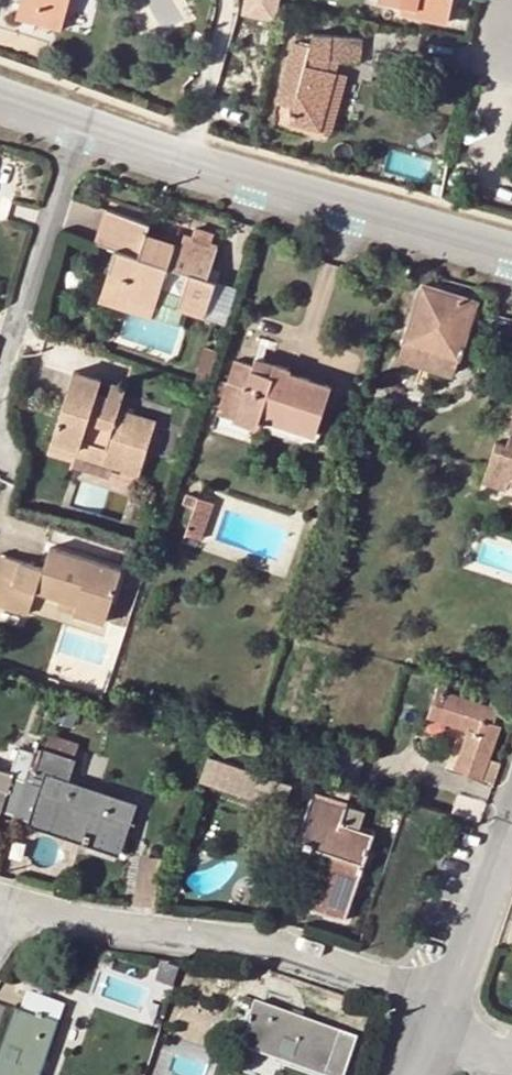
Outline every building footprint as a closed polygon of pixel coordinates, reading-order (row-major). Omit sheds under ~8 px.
[(18,9),(37,14),(35,22),(61,30),(70,0),(21,0),(18,9)] [(284,0),(246,0),(243,13),(281,19),(284,0)] [(403,1),(400,13),(447,23),(451,0),(398,0),(403,1)] [(17,17),(35,22),(37,14),(18,9),(17,17)] [(331,60),(340,61),(361,61),(363,38),(314,35),(311,46),(293,41),(277,101),(295,106),(291,122),(320,129),(337,72),(328,70),(331,60)] [(337,72),(340,61),(331,60),(328,70),(337,72)] [(337,72),(320,129),(291,122),(273,117),(270,128),(320,141),(330,137),(346,75),(337,72)] [(146,237),(149,226),(106,213),(96,244),(116,251),(109,273),(126,278),(120,299),(156,310),(168,268),(190,275),(181,301),(188,314),(203,319),(215,284),(207,281),(218,248),(211,246),(213,237),(196,232),(193,240),(184,237),(181,248),(146,237)] [(153,319),(156,310),(120,299),(126,278),(109,273),(100,303),(153,319)] [(477,291),(431,278),(426,289),(472,304),(477,291)] [(423,288),(406,341),(458,359),(475,306),(472,304),(426,289),(423,288)] [(178,311),(188,314),(181,301),(178,311)] [(451,377),(458,359),(406,341),(400,360),(451,377)] [(252,369),(235,364),(218,417),(256,430),(260,419),(314,437),(329,389),(288,376),(290,372),(255,361),(252,369)] [(119,413),(122,403),(109,399),(98,395),(101,384),(73,375),(53,442),(80,450),(81,444),(104,450),(100,465),(121,471),(125,459),(142,464),(154,425),(119,413)] [(112,388),(109,399),(122,403),(126,392),(112,388)] [(319,439),(314,437),(260,419),(256,430),(316,449),(319,439)] [(505,444),(495,441),(483,480),(507,487),(510,478),(511,478),(511,424),(505,444)] [(369,445),(373,429),(364,426),(360,443),(369,445)] [(81,444),(80,450),(53,442),(50,451),(100,465),(104,450),(81,444)] [(139,477),(142,464),(125,459),(121,471),(139,477)] [(183,507),(195,511),(198,500),(187,496),(183,507)] [(200,541),(213,506),(198,500),(195,511),(185,536),(200,541)] [(61,600),(77,606),(74,615),(104,625),(122,573),(50,550),(44,568),(0,553),(0,607),(28,616),(36,593),(61,600)] [(58,610),(74,615),(77,606),(61,600),(58,610)] [(470,732),(456,772),(492,785),(499,765),(489,762),(501,728),(497,726),(501,713),(442,692),(433,718),(470,732)] [(51,731),(47,744),(76,754),(80,741),(51,731)] [(88,845),(92,836),(121,846),(133,809),(66,786),(74,762),(45,752),(37,774),(30,772),(26,784),(15,817),(32,823),(31,826),(88,845)] [(209,787),(217,762),(208,759),(199,783),(209,787)] [(209,787),(256,802),(264,778),(217,762),(209,787)] [(12,766),(8,778),(18,782),(22,769),(12,766)] [(15,817),(26,784),(18,782),(8,778),(0,775),(0,813),(15,817)] [(292,787),(264,778),(256,802),(284,811),(292,787)] [(452,819),(455,819),(478,827),(485,806),(459,797),(452,819)] [(344,923),(373,839),(353,832),(360,813),(350,810),(349,813),(312,801),(298,840),(335,853),(314,913),(344,923)] [(118,855),(121,846),(92,836),(88,845),(118,855)] [(21,1019),(2,1074),(41,1074),(62,1011),(28,1000),(21,1019)] [(237,1003),(224,1040),(243,1047),(329,1074),(345,1074),(356,1043),(237,1003)] [(21,1019),(12,1016),(0,1051),(0,1074),(2,1074),(21,1019)] [(243,1047),(241,1054),(304,1074),(329,1074),(243,1047)]
